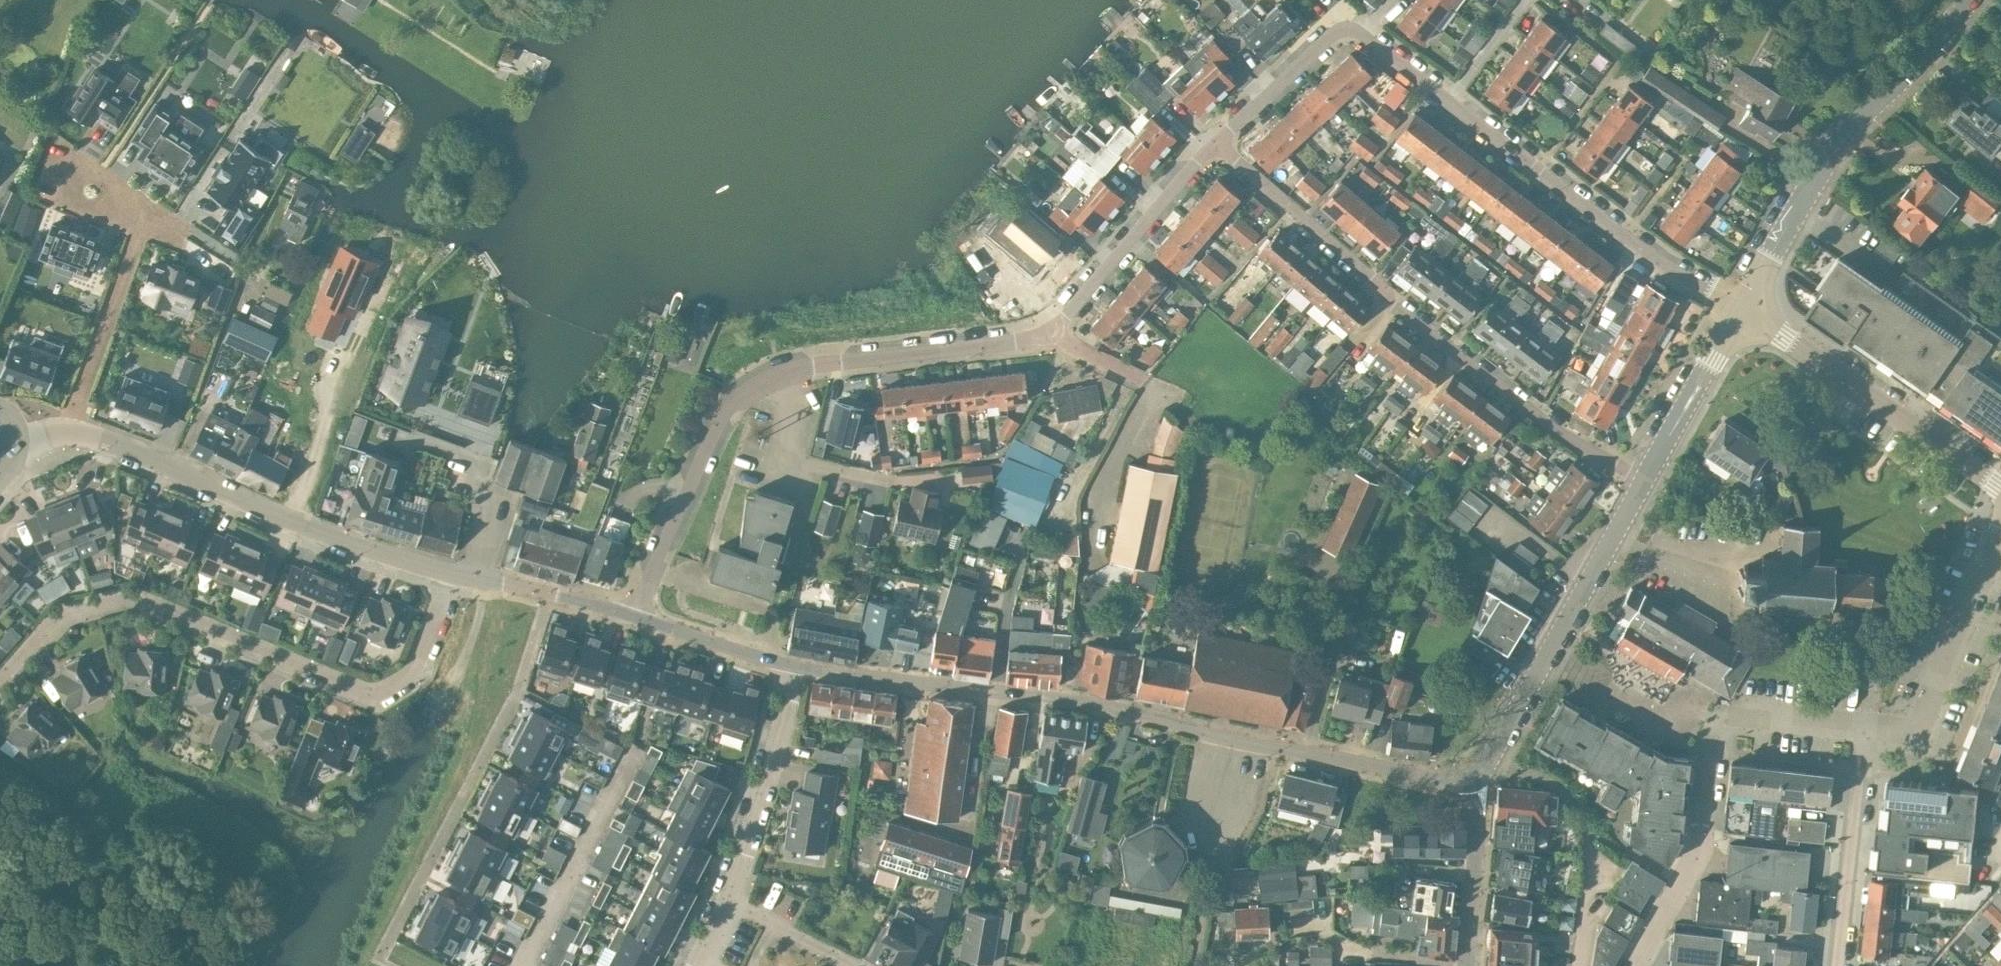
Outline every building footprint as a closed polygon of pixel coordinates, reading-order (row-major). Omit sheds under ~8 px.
[(1245,13),(1243,14),(1232,24),(1244,37),(1263,58),(1281,42),(1242,0),(1233,0),(1245,13)] [(1281,42),(1299,25),(1278,3),(1268,13),(1257,1),(1255,3),(1253,0),(1242,0),(1281,42)] [(1366,0),(1360,9),(1368,15),(1375,7),(1366,0)] [(1437,24),(1450,6),(1442,0),(1417,0),(1413,5),(1437,24)] [(1491,6),(1501,13),(1508,2),(1505,0),(1496,0),(1491,6)] [(1210,28),(1221,18),(1209,5),(1198,15),(1210,28)] [(1413,5),(1398,24),(1422,43),(1437,24),(1413,5)] [(1487,31),(1494,22),(1487,17),(1480,27),(1487,31)] [(1527,37),(1551,55),(1565,37),(1541,19),(1527,37)] [(1606,22),(1599,32),(1627,54),(1628,52),(1635,44),(1606,22)] [(1478,28),(1469,39),(1479,47),(1488,35),(1478,28)] [(1551,55),(1527,37),(1513,55),(1537,73),(1551,55)] [(1118,59),(1127,50),(1114,38),(1105,47),(1118,59)] [(1210,38),(1183,63),(1216,98),(1218,96),(1219,98),(1227,91),(1225,89),(1233,82),(1220,68),(1230,59),(1210,38)] [(1450,56),(1462,65),(1472,53),(1459,44),(1450,56)] [(1333,70),(1353,91),(1370,75),(1351,54),(1333,70)] [(1537,73),(1513,55),(1500,72),(1523,90),(1537,73)] [(1588,62),(1580,72),(1593,82),(1601,72),(1588,63),(1588,62)] [(1146,68),(1137,77),(1164,103),(1172,94),(1173,95),(1177,91),(1198,114),(1206,107),(1207,109),(1215,101),(1214,100),(1216,98),(1183,63),(1162,83),(1146,68)] [(1756,128),(1771,137),(1784,114),(1783,114),(1791,100),(1734,67),(1728,77),(1739,83),(1732,96),(1749,106),(1739,123),(1753,132),(1756,128)] [(94,69),(83,86),(80,84),(72,97),(75,99),(68,110),(91,124),(98,114),(116,126),(133,101),(126,96),(137,79),(122,69),(113,82),(94,69)] [(1317,85),(1336,107),(1353,91),(1333,70),(1317,85)] [(1523,90),(1500,72),(1486,91),(1509,109),(1523,90)] [(1136,77),(1127,87),(1154,113),(1164,103),(1137,77),(1136,77)] [(1396,80),(1382,99),(1394,109),(1409,90),(1397,81),(1396,80)] [(238,83),(232,93),(244,101),(251,91),(238,83)] [(1300,101),(1319,122),(1336,107),(1317,85),(1300,101)] [(1568,97),(1576,103),(1585,91),(1577,85),(1568,97)] [(1615,102),(1639,121),(1653,104),(1628,85),(1615,102)] [(1683,89),(1675,101),(1695,114),(1704,120),(1716,128),(1724,117),(1683,89)] [(1944,122),(1963,137),(1981,152),(1992,160),(1996,155),(2000,149),(2000,101),(1995,97),(1986,108),(1980,104),(1967,93),(1944,122)] [(1569,99),(1560,110),(1569,117),(1578,106),(1569,99)] [(1283,117),(1303,138),(1319,122),(1300,101),(1283,117)] [(1639,121),(1615,102),(1600,121),(1625,140),(1639,121)] [(162,173),(163,172),(178,181),(185,171),(188,173),(197,160),(194,158),(200,148),(169,127),(176,116),(156,103),(133,138),(145,145),(138,155),(153,165),(152,167),(162,173)] [(1379,127),(1390,112),(1381,105),(1370,120),(1379,127)] [(1388,133),(1399,119),(1390,112),(1379,127),(1388,133)] [(1414,112),(1394,138),(1412,151),(1432,126),(1414,112)] [(1695,114),(1684,130),(1693,136),(1701,126),(1704,120),(1695,114)] [(1151,116),(1136,135),(1159,155),(1161,153),(1163,154),(1170,146),(1168,145),(1175,137),(1151,116)] [(1266,132),(1286,153),(1303,138),(1283,117),(1266,132)] [(1625,140),(1600,121),(1587,138),(1611,157),(1625,140)] [(359,123),(341,151),(357,161),(375,133),(359,123)] [(1089,129),(1079,140),(1110,166),(1120,153),(1144,173),(1151,165),(1152,166),(1159,158),(1158,157),(1159,155),(1136,135),(1123,124),(1105,143),(1089,129)] [(1704,124),(1692,140),(1701,146),(1706,140),(1714,146),(1721,137),(1704,124)] [(1071,135),(1060,125),(1055,132),(1066,141),(1071,135)] [(1432,126),(1412,151),(1427,163),(1447,138),(1432,126)] [(1286,153),(1266,132),(1249,148),(1268,170),(1286,153)] [(1359,154),(1369,139),(1360,132),(1349,147),(1359,154)] [(237,248),(260,212),(242,201),(267,162),(274,167),(285,151),(260,135),(252,146),(239,138),(224,162),(221,161),(214,172),(216,174),(206,190),(232,207),(214,233),(237,248)] [(1078,156),(1061,177),(1072,186),(1108,216),(1110,214),(1111,215),(1118,207),(1116,206),(1123,198),(1100,178),(1110,166),(1079,140),(1073,135),(1064,145),(1078,156)] [(1727,137),(1722,143),(1745,160),(1751,152),(1727,137)] [(1447,138),(1427,163),(1443,174),(1462,149),(1447,138)] [(1611,157),(1587,138),(1572,157),(1597,176),(1611,157)] [(1369,139),(1359,154),(1368,160),(1379,146),(1369,139)] [(1714,153),(1702,169),(1726,187),(1739,170),(1746,161),(1745,160),(1722,143),(1714,153)] [(1462,149),(1443,174),(1458,186),(1477,161),(1462,149)] [(1664,169),(1673,157),(1665,151),(1656,163),(1664,169)] [(1477,161),(1458,186),(1473,198),(1492,173),(1477,161)] [(1697,166),(1690,161),(1681,173),(1688,178),(1697,166)] [(1388,163),(1381,172),(1389,178),(1396,169),(1388,163)] [(1366,166),(1359,175),(1367,181),(1374,172),(1366,166)] [(1646,177),(1654,184),(1662,173),(1654,167),(1646,177)] [(1959,193),(1926,167),(1912,184),(1900,200),(1907,205),(1895,221),(1920,241),(1959,193)] [(1396,169),(1389,178),(1391,179),(1397,184),(1404,175),(1398,170),(1396,169)] [(1726,187),(1702,169),(1688,188),(1711,206),(1726,187)] [(1304,193),(1317,179),(1308,171),(1295,185),(1304,193)] [(1374,172),(1367,181),(1368,181),(1374,186),(1381,178),(1375,173),(1374,172)] [(1492,173),(1473,198),(1488,209),(1507,184),(1492,173)] [(1202,197),(1224,216),(1240,197),(1218,178),(1202,197)] [(1313,200),(1325,186),(1317,179),(1304,193),(1313,200)] [(1975,179),(1964,193),(1991,214),(2000,202),(2000,199),(1975,179)] [(1341,181),(1320,205),(1335,218),(1356,194),(1341,181)] [(1507,184),(1488,209),(1503,221),(1523,196),(1507,184)] [(1419,185),(1412,195),(1420,201),(1427,191),(1419,185)] [(1637,204),(1648,190),(1640,185),(1630,199),(1637,204)] [(1059,204),(1049,215),(1069,232),(1078,222),(1092,234),(1099,226),(1101,227),(1107,219),(1106,218),(1108,216),(1072,186),(1057,203),(1059,204)] [(1669,188),(1662,198),(1668,202),(1676,193),(1669,188)] [(1711,206),(1688,188),(1674,205),(1697,224),(1711,206)] [(1396,189),(1389,198),(1397,203),(1404,195),(1396,189)] [(1034,191),(1027,200),(1035,207),(1042,198),(1034,191)] [(1427,191),(1420,201),(1421,202),(1427,207),(1435,197),(1427,191)] [(1356,194),(1335,218),(1349,231),(1371,207),(1356,194)] [(1404,195),(1397,203),(1398,204),(1405,209),(1411,201),(1406,196),(1404,195)] [(1007,222),(994,238),(1001,244),(1010,251),(1008,254),(1009,255),(1011,253),(1021,260),(1024,257),(1028,261),(1029,261),(1028,261),(1037,269),(1049,256),(1041,249),(1045,244),(1047,242),(1052,247),(1059,238),(1054,234),(1056,231),(1015,196),(1012,200),(1012,201),(999,215),(1007,222)] [(1523,196),(1503,221),(1518,232),(1538,207),(1523,196)] [(1186,215),(1208,234),(1224,216),(1202,197),(1186,215)] [(25,203),(19,217),(34,223),(39,208),(25,203)] [(1659,225),(1683,243),(1697,224),(1674,205),(1659,225)] [(1371,207),(1349,231),(1364,244),(1385,219),(1371,207)] [(1538,207),(1518,232),(1534,244),(1553,219),(1538,207)] [(1449,209),(1442,218),(1450,224),(1457,215),(1449,209)] [(1649,211),(1641,220),(1642,222),(1649,226),(1656,216),(1651,212),(1649,211)] [(1450,231),(1426,212),(1420,220),(1440,235),(1431,246),(1434,249),(1429,256),(1415,246),(1396,271),(1413,284),(1446,241),(1444,239),(1450,231)] [(1171,233),(1192,252),(1208,234),(1186,215),(1171,233)] [(1457,215),(1450,224),(1457,230),(1464,221),(1458,216),(1457,215)] [(1236,240),(1249,225),(1238,216),(1225,231),(1231,236),(1236,240)] [(1753,221),(1747,217),(1740,229),(1746,233),(1753,221)] [(1385,219),(1364,244),(1379,257),(1400,233),(1385,219)] [(1553,219),(1534,244),(1549,255),(1568,230),(1553,219)] [(72,228),(71,230),(52,223),(40,256),(56,262),(54,268),(71,275),(73,268),(90,274),(101,242),(82,235),(83,233),(72,228)] [(1246,250),(1260,234),(1249,225),(1236,240),(1246,250)] [(1568,230),(1549,255),(1564,267),(1583,242),(1568,230)] [(1277,231),(1257,254),(1276,270),(1296,246),(1277,231)] [(1154,252),(1176,271),(1192,252),(1171,233),(1154,252)] [(1479,234),(1473,242),(1480,248),(1487,239),(1480,233),(1479,234)] [(1487,239),(1480,248),(1488,254),(1495,244),(1489,239),(1487,239)] [(1439,264),(1452,245),(1446,241),(1413,284),(1430,297),(1449,271),(1439,264)] [(1583,242),(1564,267),(1579,279),(1598,254),(1583,242)] [(1296,246),(1276,270),(1294,285),(1314,262),(1296,246)] [(326,286),(308,326),(333,337),(345,312),(350,315),(364,282),(357,279),(367,257),(343,247),(333,269),(330,267),(322,285),(326,286)] [(1205,276),(1218,262),(1207,252),(1194,267),(1205,276)] [(1598,254),(1579,279),(1593,290),(1613,264),(1598,254)] [(1510,256),(1503,265),(1510,271),(1517,262),(1514,259),(1510,256)] [(1822,286),(1825,288),(1820,296),(1819,296),(1806,314),(1924,396),(1925,396),(1936,403),(1935,404),(2000,450),(2000,337),(1978,321),(1979,320),(1978,319),(1977,320),(1904,270),(1893,286),(1885,280),(1881,286),(1840,257),(1820,285),(1821,286),(1822,286)] [(1449,271),(1430,297),(1445,309),(1479,265),(1472,259),(1464,271),(1463,270),(1457,277),(1449,271)] [(1216,285),(1228,271),(1218,262),(1205,276),(1216,285)] [(1314,262),(1294,285),(1312,300),(1313,301),(1333,278),(1332,277),(1314,262)] [(1517,262),(1510,271),(1518,277),(1525,269),(1517,262)] [(168,269),(153,263),(143,290),(147,291),(144,298),(167,306),(170,299),(188,306),(198,280),(183,274),(184,271),(169,265),(168,269)] [(1144,265),(1130,280),(1156,303),(1162,297),(1156,292),(1165,282),(1144,265)] [(1479,265),(1445,309),(1446,309),(1464,323),(1483,298),(1472,289),(1470,287),(1469,287),(1475,280),(1478,282),(1487,270),(1479,265)] [(1623,272),(1611,293),(1626,301),(1664,323),(1676,301),(1647,285),(1646,284),(1638,298),(1629,293),(1637,279),(1623,272)] [(1333,278),(1313,301),(1330,316),(1331,317),(1350,293),(1333,278)] [(1540,279),(1533,289),(1541,295),(1549,286),(1540,279)] [(1130,280),(1117,296),(1138,314),(1146,304),(1152,309),(1156,303),(1130,280)] [(208,305),(221,310),(230,288),(216,283),(208,305)] [(1492,304),(1472,329),(1489,342),(1528,291),(1521,286),(1507,304),(1510,307),(1505,314),(1492,304)] [(1549,286),(1541,295),(1548,300),(1549,301),(1556,291),(1549,286)] [(1528,291),(1489,342),(1507,356),(1526,330),(1513,320),(1518,313),(1521,315),(1536,297),(1528,291)] [(1350,293),(1331,317),(1349,332),(1368,309),(1350,293)] [(1611,293),(1604,305),(1605,305),(1615,311),(1610,319),(1624,327),(1653,344),(1664,323),(1626,301),(1611,293)] [(1117,296),(1104,311),(1130,334),(1135,328),(1130,323),(1138,314),(1117,296)] [(1254,304),(1244,297),(1236,307),(1246,315),(1254,304)] [(1565,311),(1564,312),(1571,318),(1572,317),(1578,309),(1570,303),(1565,311)] [(1228,317),(1238,325),(1246,315),(1236,307),(1228,317)] [(1104,311),(1090,327),(1111,345),(1119,335),(1125,340),(1130,334),(1104,311)] [(1174,317),(1173,318),(1182,325),(1183,325),(1188,318),(1179,311),(1174,317)] [(1271,312),(1249,339),(1256,345),(1279,319),(1271,312)] [(942,325),(941,319),(941,317),(931,319),(931,320),(932,327),(942,325)] [(267,358),(276,338),(233,318),(223,338),(267,358)] [(1173,318),(1167,325),(1176,333),(1182,325),(1173,318)] [(1526,330),(1507,356),(1523,368),(1556,324),(1549,318),(1540,330),(1535,337),(1526,330)] [(1588,322),(1583,330),(1642,363),(1653,344),(1624,327),(1617,339),(1603,331),(1588,322)] [(391,362),(383,386),(397,391),(397,393),(398,393),(399,392),(406,394),(405,396),(406,396),(407,395),(422,400),(426,388),(428,388),(428,387),(427,386),(430,378),(431,379),(432,378),(430,377),(435,365),(436,366),(436,364),(435,364),(438,356),(439,356),(440,355),(439,354),(445,338),(425,331),(426,330),(419,327),(418,328),(406,323),(395,351),(394,351),(394,352),(395,352),(392,361),(391,360),(390,361),(391,362)] [(1388,324),(1368,350),(1376,356),(1369,365),(1375,370),(1402,335),(1388,324)] [(1556,324),(1523,368),(1524,369),(1540,381),(1560,356),(1546,345),(1552,339),(1555,341),(1564,330),(1557,325),(1556,324)] [(1283,327),(1274,338),(1283,346),(1293,335),(1292,334),(1287,331),(1283,327)] [(1582,332),(1579,340),(1607,355),(1601,366),(1631,383),(1642,363),(1583,330),(1582,332)] [(1301,335),(1279,360),(1287,367),(1308,342),(1301,335)] [(1402,335),(1375,370),(1381,375),(1388,366),(1396,371),(1416,345),(1402,335)] [(0,372),(0,375),(46,392),(61,351),(60,350),(59,353),(32,343),(32,342),(30,341),(29,345),(14,339),(14,338),(13,337),(0,372)] [(678,363),(685,343),(672,338),(665,358),(678,363)] [(1274,338),(1265,349),(1274,356),(1283,346),(1274,338)] [(1148,348),(1146,349),(1156,357),(1157,356),(1162,350),(1153,342),(1148,348)] [(1416,345),(1396,371),(1403,377),(1396,386),(1402,390),(1429,356),(1416,345)] [(1146,349),(1140,357),(1150,365),(1156,357),(1146,349)] [(1429,356),(1402,390),(1409,396),(1416,387),(1424,393),(1443,367),(1429,356)] [(1305,370),(1299,376),(1310,385),(1313,388),(1315,390),(1318,386),(1328,374),(1318,366),(1310,374),(1305,370)] [(1593,380),(1570,367),(1565,375),(1618,405),(1631,383),(1601,366),(1593,380)] [(1005,374),(1003,374),(1007,408),(1016,407),(1015,401),(1028,400),(1024,371),(1005,374)] [(1362,373),(1354,383),(1362,389),(1369,379),(1364,375),(1362,373)] [(110,416),(156,432),(171,390),(125,374),(110,416)] [(984,376),(983,376),(986,404),(997,403),(998,409),(1007,408),(1003,374),(984,376)] [(1453,374),(1433,400),(1441,406),(1435,415),(1440,420),(1467,384),(1453,374)] [(1561,383),(1584,395),(1568,423),(1587,434),(1595,419),(1606,426),(1618,405),(1565,375),(1561,383)] [(964,378),(963,378),(967,413),(975,412),(974,406),(986,404),(983,376),(964,378)] [(469,378),(456,413),(465,416),(489,425),(502,389),(469,378)] [(963,378),(943,381),(946,409),(957,408),(958,414),(967,413),(963,378)] [(1369,379),(1362,389),(1369,394),(1370,393),(1377,384),(1370,380),(1369,379)] [(943,381),(923,383),(926,417),(935,417),(934,410),(946,409),(943,381)] [(923,383),(902,385),(905,414),(917,412),(917,418),(926,417),(923,383)] [(1054,406),(1042,408),(1047,433),(1089,424),(1086,411),(1100,408),(1095,383),(1051,392),(1054,406)] [(1467,384),(1440,420),(1446,424),(1453,415),(1461,421),(1481,395),(1467,384)] [(884,406),(874,407),(875,417),(905,414),(902,385),(882,387),(884,406)] [(1389,394),(1382,404),(1389,409),(1397,400),(1389,394)] [(1481,395),(1461,421),(1468,427),(1461,436),(1468,441),(1495,406),(1481,395)] [(584,415),(571,452),(573,452),(575,453),(572,462),(572,463),(587,468),(590,458),(593,459),(606,423),(605,423),(610,408),(590,400),(585,416),(584,415)] [(836,400),(826,438),(854,445),(860,423),(876,422),(875,417),(874,407),(863,408),(836,400)] [(1397,400),(1389,409),(1397,415),(1404,405),(1397,400)] [(1495,406),(1468,441),(1474,445),(1481,436),(1489,442),(1509,417),(1495,406)] [(190,454),(235,477),(235,476),(237,477),(253,447),(269,416),(249,407),(240,426),(210,412),(190,454)] [(1321,407),(1316,416),(1328,424),(1333,415),(1321,407)] [(1155,439),(1154,441),(1182,446),(1186,433),(1174,421),(1164,412),(1163,415),(1155,439)] [(1008,416),(1003,424),(1014,430),(1018,422),(1008,416)] [(1044,453),(1050,441),(1049,441),(1034,433),(1040,423),(1030,416),(1016,439),(1044,453)] [(1747,481),(1769,449),(1724,420),(1703,452),(1747,481)] [(1427,423),(1420,432),(1428,438),(1435,429),(1427,423)] [(1009,439),(1014,430),(1003,424),(998,432),(1009,439)] [(1435,429),(1428,438),(1435,443),(1442,434),(1435,429)] [(1794,432),(1774,462),(1788,471),(1807,441),(1794,432)] [(1079,435),(1075,443),(1082,448),(1087,439),(1080,435),(1079,435)] [(817,436),(813,453),(822,455),(826,438),(817,436)] [(992,479),(981,505),(1034,526),(1034,525),(1050,486),(1054,476),(1062,462),(1044,453),(1016,439),(1014,438),(1001,461),(990,462),(990,465),(992,479)] [(511,441),(497,482),(524,492),(551,501),(565,460),(550,454),(533,448),(511,441)] [(980,443),(971,444),(972,457),(982,456),(980,443)] [(971,444),(961,445),(963,458),(972,457),(971,444)] [(1501,444),(1497,451),(1503,456),(1508,449),(1501,444)] [(1455,445),(1449,453),(1455,458),(1461,450),(1455,445)] [(1530,445),(1525,451),(1532,456),(1537,450),(1530,445)] [(253,447),(237,477),(274,494),(275,493),(274,492),(287,465),(271,456),(263,452),(253,447)] [(940,448),(930,449),(932,462),(941,461),(940,448)] [(930,449),(921,451),(922,463),(932,462),(930,449)] [(1461,450),(1455,458),(1456,458),(1462,463),(1468,455),(1462,450),(1461,450)] [(1537,450),(1532,456),(1541,463),(1546,457),(1537,450)] [(400,465),(361,451),(351,482),(357,485),(357,486),(390,496),(400,465)] [(1526,452),(1522,458),(1527,462),(1536,469),(1541,463),(1532,456),(1526,452)] [(1371,454),(1365,463),(1375,470),(1381,460),(1382,460),(1372,453),(1371,454)] [(881,468),(891,467),(890,454),(880,455),(881,468)] [(872,469),(881,468),(880,455),(871,456),(872,469)] [(1398,472),(1381,460),(1375,470),(1391,482),(1398,472)] [(1108,562),(1134,567),(1145,569),(1156,572),(1157,572),(1158,570),(1177,472),(1145,466),(1129,462),(1108,562)] [(1552,471),(1587,498),(1598,484),(1572,464),(1566,472),(1557,465),(1552,471)] [(990,465),(962,467),(963,481),(992,479),(990,465)] [(1507,471),(1502,477),(1503,478),(1511,484),(1516,477),(1507,471)] [(1587,498),(1552,471),(1547,477),(1556,485),(1551,491),(1577,511),(1587,498)] [(1398,472),(1391,482),(1408,493),(1414,484),(1402,475),(1398,472)] [(1357,475),(1325,549),(1346,558),(1378,484),(1357,475)] [(1525,484),(1516,477),(1511,484),(1520,490),(1525,484)] [(1503,478),(1499,484),(1506,490),(1511,484),(1503,478)] [(571,517),(570,522),(592,531),(608,491),(590,484),(587,492),(584,501),(580,509),(579,514),(573,512),(571,517)] [(1511,484),(1506,490),(1515,497),(1520,490),(1511,484)] [(375,532),(383,507),(388,508),(388,507),(387,507),(390,496),(357,486),(345,523),(375,532)] [(899,501),(892,532),(935,542),(942,511),(935,509),(939,494),(914,488),(910,503),(899,501)] [(1469,489),(1461,499),(1480,513),(1488,503),(1469,489)] [(1577,511),(1551,491),(1545,500),(1535,492),(1530,498),(1567,525),(1577,511)] [(58,502),(74,543),(76,542),(79,545),(90,541),(91,537),(106,531),(91,494),(71,502),(70,498),(58,502)] [(520,502),(518,508),(544,517),(546,513),(548,505),(522,496),(520,502)] [(1567,525),(1530,498),(1526,504),(1535,512),(1529,520),(1555,540),(1567,525)] [(1461,499),(1454,508),(1473,522),(1480,513),(1461,499)] [(416,544),(451,553),(464,510),(431,500),(427,513),(416,544)] [(812,530),(831,536),(841,506),(822,500),(812,530)] [(154,551),(171,510),(159,505),(157,509),(137,501),(122,538),(137,544),(138,548),(148,552),(151,550),(154,551)] [(42,556),(74,543),(58,502),(46,507),(47,511),(28,519),(42,556)] [(416,544),(427,513),(393,503),(392,508),(388,507),(388,508),(383,507),(375,532),(376,532),(416,544)] [(984,508),(979,519),(1001,528),(1006,517),(984,508)] [(1454,508),(1447,517),(1466,531),(1473,522),(1454,508)] [(171,510),(154,551),(185,564),(200,527),(181,519),(182,515),(171,510)] [(856,540),(876,544),(883,515),(863,510),(856,540)] [(586,571),(613,580),(620,560),(618,559),(631,523),(606,514),(586,571)] [(1847,569),(1848,560),(1836,559),(1836,563),(1834,562),(1834,565),(1818,564),(1819,561),(1817,561),(1818,551),(1819,551),(1819,549),(1818,549),(1818,540),(1819,540),(1819,539),(1818,539),(1819,529),(1820,529),(1821,528),(1819,527),(1818,527),(1818,528),(1808,527),(1808,525),(1806,525),(1806,527),(1797,526),(1797,524),(1795,524),(1795,525),(1786,525),(1786,523),(1784,523),(1784,524),(1782,524),(1782,525),(1784,526),(1783,536),(1782,535),(1782,537),(1783,537),(1782,547),(1781,547),(1781,549),(1783,549),(1782,559),(1780,559),(1780,560),(1765,559),(1766,556),(1762,555),(1761,571),(1747,569),(1747,566),(1743,565),(1742,570),(1738,569),(1738,573),(1742,574),(1741,581),(1741,588),(1737,588),(1736,592),(1740,592),(1740,596),(1744,596),(1745,592),(1759,593),(1758,605),(1756,604),(1756,609),(1761,609),(1761,606),(1774,607),(1774,610),(1778,610),(1778,608),(1793,609),(1793,612),(1796,612),(1796,609),(1811,610),(1810,613),(1813,613),(1813,610),(1828,612),(1827,614),(1830,615),(1831,607),(1838,608),(1838,605),(1842,606),(1841,608),(1844,609),(1844,606),(1854,607),(1854,610),(1856,610),(1856,607),(1866,608),(1866,611),(1869,611),(1869,607),(1883,602),(1886,604),(1887,602),(1884,599),(1885,585),(1889,584),(1888,581),(1885,582),(1873,574),(1873,572),(1871,571),(1871,573),(1861,573),(1862,571),(1859,570),(1859,572),(1848,571),(1848,569),(1847,569)] [(517,553),(513,567),(535,574),(568,583),(571,584),(573,579),(575,573),(581,557),(585,558),(590,543),(540,527),(539,531),(527,526),(526,528),(525,531),(522,539),(522,538),(517,553)] [(1066,532),(1064,553),(1078,554),(1077,533),(1066,532)] [(232,583),(249,542),(236,537),(235,541),(215,533),(200,570),(215,576),(215,580),(226,584),(229,582),(232,583)] [(249,542),(232,583),(263,596),(278,559),(258,551),(260,547),(249,542)] [(1049,542),(1048,557),(1058,558),(1059,553),(1060,543),(1049,542)] [(1519,542),(1512,551),(1531,565),(1538,556),(1519,542)] [(8,596),(30,569),(0,544),(0,589),(8,596)] [(720,546),(710,578),(771,597),(781,565),(774,563),(776,557),(743,547),(741,552),(720,546)] [(1512,551),(1505,561),(1524,575),(1531,565),(1512,551)] [(1504,561),(1495,554),(1466,649),(1493,661),(1501,649),(1506,651),(1529,614),(1524,611),(1539,587),(1526,578),(1504,561)] [(309,615),(326,574),(314,569),(312,573),(293,565),(277,602),(309,615)] [(936,629),(930,662),(933,663),(953,666),(952,676),(988,681),(995,640),(961,634),(979,572),(956,565),(949,585),(936,629)] [(100,572),(90,575),(93,588),(103,586),(100,572)] [(326,574),(309,615),(340,628),(355,591),(336,583),(337,579),(326,574)] [(60,576),(49,582),(57,597),(69,590),(60,576)] [(47,583),(37,590),(45,604),(56,598),(47,583)] [(171,585),(168,592),(176,596),(180,588),(171,585)] [(1625,625),(1613,644),(1675,680),(1682,668),(1717,689),(1728,695),(1739,677),(1747,662),(1751,656),(1737,648),(1739,646),(1738,645),(1736,647),(1708,631),(1713,622),(1702,616),(1703,615),(1689,607),(1688,608),(1678,602),(1673,610),(1645,594),(1644,593),(1643,594),(1630,586),(1617,611),(1629,618),(1625,625)] [(8,596),(0,589),(0,609),(1,610),(8,601),(7,597),(8,596)] [(390,601),(389,605),(370,597),(357,629),(368,634),(368,635),(370,636),(371,640),(381,644),(384,642),(394,646),(399,633),(403,632),(406,625),(404,622),(409,609),(390,601)] [(871,600),(862,641),(916,652),(922,627),(901,623),(904,607),(871,600)] [(834,615),(796,608),(788,651),(826,659),(831,633),(830,631),(834,615)] [(854,664),(862,621),(834,615),(830,631),(831,633),(826,659),(854,664)] [(246,618),(243,625),(256,630),(259,624),(246,618)] [(539,664),(536,673),(560,681),(563,672),(567,673),(566,678),(572,680),(584,644),(573,640),(574,638),(564,635),(567,626),(553,621),(545,646),(544,648),(541,647),(537,660),(540,661),(539,664)] [(263,623),(259,633),(266,636),(270,626),(263,623)] [(1010,629),(1005,682),(1058,686),(1060,659),(1067,660),(1069,633),(1052,632),(1032,630),(1010,629)] [(608,686),(618,654),(607,651),(608,649),(598,646),(601,636),(587,632),(584,644),(572,680),(596,687),(597,683),(608,686)] [(1145,656),(1137,696),(1281,725),(1297,652),(1198,632),(1191,665),(1145,656)] [(632,694),(642,697),(652,665),(642,662),(642,660),(633,657),(636,647),(622,643),(618,654),(608,686),(605,695),(629,703),(632,694)] [(1134,652),(1086,644),(1080,684),(1090,685),(1089,691),(1119,696),(1120,690),(1128,691),(1134,652)] [(164,690),(167,650),(147,649),(147,653),(127,652),(124,686),(136,687),(136,688),(138,688),(140,692),(151,693),(154,689),(164,690)] [(327,649),(323,658),(334,663),(338,654),(327,649)] [(87,703),(97,697),(97,693),(105,688),(85,653),(67,664),(70,668),(53,678),(70,708),(81,701),(81,702),(83,701),(87,703)] [(678,708),(692,665),(678,661),(675,670),(665,667),(664,669),(652,665),(642,697),(641,701),(677,713),(678,708)] [(712,719),(722,687),(710,684),(711,682),(701,679),(704,669),(692,665),(678,708),(712,719)] [(1283,724),(1303,730),(1321,672),(1301,665),(1283,724)] [(220,672),(218,676),(200,669),(186,700),(197,705),(197,706),(199,707),(200,711),(210,715),(213,713),(223,717),(238,680),(220,672)] [(1340,677),(1331,711),(1360,717),(1360,716),(1376,720),(1383,700),(1402,707),(1412,681),(1393,674),(1392,673),(1388,682),(1358,674),(1358,675),(1342,670),(1340,677)] [(1989,700),(2000,705),(2000,677),(1999,676),(1999,677),(2000,677),(1990,700),(1989,700)] [(830,714),(834,685),(814,681),(809,711),(830,714)] [(722,687),(712,719),(724,723),(721,732),(744,739),(747,730),(748,727),(751,728),(755,715),(752,714),(761,687),(746,682),(743,692),(734,689),(733,691),(732,690),(722,687)] [(851,717),(855,688),(834,685),(830,714),(851,717)] [(871,720),(876,691),(855,688),(851,717),(871,720)] [(893,723),(897,694),(876,691),(871,720),(893,723)] [(283,698),(281,702),(262,694),(249,726),(260,731),(260,732),(262,733),(263,737),(273,741),(276,739),(286,743),(301,706),(283,698)] [(919,721),(907,811),(958,818),(974,704),(931,698),(928,723),(919,721)] [(1667,867),(1681,840),(1691,759),(1667,757),(1562,699),(1538,743),(1556,754),(1558,750),(1608,779),(1597,798),(1613,808),(1625,788),(1639,796),(1635,821),(1631,820),(1628,838),(1667,867)] [(1979,725),(2000,735),(2000,705),(1989,700),(1989,701),(1990,701),(1980,724),(1980,725),(1979,725)] [(42,711),(32,702),(19,717),(22,720),(9,735),(35,758),(43,748),(44,749),(46,747),(49,748),(57,739),(56,735),(62,728),(52,719),(52,715),(46,709),(42,711)] [(1001,707),(993,750),(1011,752),(1021,753),(1027,712),(1027,711),(1001,707)] [(522,717),(516,729),(538,741),(556,750),(566,730),(574,734),(579,725),(555,712),(551,720),(532,710),(527,720),(522,717)] [(1040,745),(1035,779),(1060,783),(1065,757),(1069,757),(1072,754),(1076,749),(1082,750),(1087,720),(1071,717),(1071,716),(1062,715),(1061,716),(1045,713),(1044,713),(1044,715),(1040,742),(1039,745),(1040,745)] [(318,736),(306,731),(291,769),(309,776),(318,755),(323,757),(323,758),(325,759),(325,763),(336,767),(339,765),(348,769),(364,732),(345,724),(344,728),(325,720),(318,736)] [(1437,754),(1440,725),(1393,720),(1389,755),(1428,759),(1428,753),(1437,754)] [(1970,747),(2000,760),(2000,735),(1979,725),(1979,726),(1980,726),(1971,747),(1970,747)] [(514,745),(509,754),(528,764),(524,772),(540,781),(544,773),(548,775),(560,752),(556,750),(538,741),(516,729),(509,742),(514,745)] [(587,744),(586,746),(597,751),(605,737),(594,731),(587,744)] [(799,735),(798,742),(814,745),(815,738),(800,735),(799,735)] [(646,740),(642,748),(646,751),(651,742),(646,740)] [(658,758),(662,750),(651,744),(647,752),(658,758)] [(819,748),(817,760),(858,767),(861,746),(847,744),(841,752),(819,748)] [(1970,747),(1969,748),(1971,748),(1962,769),(1961,769),(1960,770),(1961,771),(1955,785),(1979,788),(1978,795),(1995,803),(1995,801),(2000,804),(2000,760),(1970,747)] [(687,766),(677,787),(716,808),(718,809),(724,797),(722,797),(724,792),(726,788),(728,789),(729,788),(712,779),(720,765),(696,758),(692,766),(691,768),(687,766)] [(1723,831),(1722,835),(1744,837),(1745,833),(1747,833),(1749,834),(1755,766),(1730,763),(1723,831)] [(1749,834),(1773,836),(1776,804),(1780,768),(1755,766),(1749,834)] [(1776,804),(1801,807),(1805,771),(1780,768),(1776,804)] [(1805,770),(1801,807),(1826,809),(1830,774),(1830,773),(1829,773),(1829,774),(1815,772),(1805,771),(1805,770)] [(491,778),(484,790),(502,800),(529,813),(540,791),(536,789),(540,781),(524,772),(520,780),(500,771),(495,780),(491,778)] [(821,852),(834,776),(808,772),(805,792),(795,791),(786,846),(821,852)] [(1285,773),(1277,803),(1278,804),(1279,802),(1280,803),(1309,810),(1309,811),(1322,815),(1320,822),(1316,821),(1303,844),(1315,850),(1330,825),(1332,825),(1337,826),(1338,823),(1345,792),(1333,789),(1334,785),(1285,773)] [(291,775),(282,796),(295,801),(303,781),(291,775)] [(1081,775),(1066,828),(1067,828),(1068,824),(1098,832),(1097,836),(1098,837),(1105,812),(1096,809),(1104,782),(1095,779),(1081,775)] [(644,784),(633,778),(629,786),(640,792),(644,784)] [(1979,788),(1955,785),(1923,782),(1923,781),(1898,778),(1898,780),(1889,779),(1884,824),(1877,824),(1872,871),(1911,875),(1931,878),(1969,881),(1971,861),(1965,860),(1968,835),(1974,835),(1978,795),(1979,788)] [(640,792),(629,786),(625,794),(636,800),(640,792)] [(1498,786),(1495,816),(1529,819),(1529,824),(1534,824),(1547,825),(1547,823),(1555,823),(1556,813),(1557,795),(1547,794),(1548,791),(1512,788),(1498,786)] [(677,787),(667,806),(711,829),(717,818),(714,817),(718,809),(716,808),(677,787)] [(482,805),(477,815),(497,825),(493,833),(508,841),(513,833),(517,835),(529,813),(502,800),(484,790),(478,803),(482,805)] [(1018,860),(1030,794),(1010,790),(1004,821),(998,820),(994,838),(1002,839),(998,857),(1018,860)] [(1124,830),(1118,842),(1119,842),(1123,871),(1122,872),(1131,881),(1132,880),(1160,885),(1160,886),(1172,881),(1171,879),(1185,854),(1186,854),(1185,841),(1183,842),(1163,821),(1164,819),(1162,819),(1163,815),(1164,807),(1155,805),(1153,813),(1152,817),(1151,817),(1151,819),(1125,831),(1124,830)] [(706,839),(711,829),(667,806),(675,811),(665,830),(667,831),(675,835),(676,835),(697,846),(697,845),(699,845),(703,837),(706,839)] [(1493,842),(1493,843),(1500,844),(1501,844),(1532,847),(1532,844),(1532,836),(1533,831),(1528,831),(1529,824),(1529,819),(1495,816),(1495,820),(1493,842)] [(562,817),(556,827),(576,837),(581,827),(562,817)] [(624,823),(613,817),(609,825),(620,830),(624,823)] [(1786,841),(1786,842),(1798,843),(1799,839),(1801,818),(1800,818),(1788,817),(1786,841)] [(1801,818),(1799,839),(1823,841),(1825,821),(1801,818)] [(1464,820),(1440,820),(1440,831),(1423,831),(1423,826),(1381,826),(1381,839),(1393,839),(1393,853),(1464,855),(1464,820)] [(887,821),(874,866),(877,867),(898,873),(961,893),(965,877),(971,852),(972,846),(887,821)] [(459,838),(453,850),(480,864),(498,873),(509,852),(504,849),(508,841),(493,833),(488,841),(469,831),(464,841),(459,838)] [(709,851),(699,845),(697,845),(697,846),(676,835),(675,835),(667,831),(657,850),(661,852),(698,871),(709,851)] [(1325,834),(1320,843),(1329,848),(1334,840),(1325,834)] [(625,857),(631,846),(623,842),(617,853),(625,857)] [(1701,880),(1697,921),(1747,926),(1748,917),(1749,902),(1751,888),(1751,885),(1780,888),(1804,890),(1805,882),(1807,863),(1808,851),(1730,843),(1728,855),(1728,857),(1726,883),(1719,882),(1701,880)] [(1502,848),(1496,881),(1513,884),(1527,887),(1534,888),(1534,887),(1540,855),(1519,851),(1502,848)] [(451,866),(446,875),(465,885),(461,893),(477,902),(481,893),(490,898),(502,875),(498,873),(480,864),(453,850),(447,863),(451,866)] [(689,889),(698,871),(661,852),(651,871),(652,872),(655,874),(661,877),(661,876),(688,890),(689,889)] [(971,852),(965,877),(978,880),(983,855),(971,852)] [(619,868),(625,857),(617,853),(612,864),(619,868)] [(1629,934),(1639,916),(1636,914),(1659,876),(1631,860),(1608,899),(1615,903),(1605,920),(1629,934)] [(1294,861),(1256,865),(1260,901),(1298,897),(1298,898),(1316,897),(1315,873),(1295,875),(1294,861)] [(1368,864),(1349,864),(1349,876),(1368,876),(1368,864)] [(689,889),(688,890),(661,876),(661,877),(655,874),(652,872),(643,890),(682,911),(682,912),(684,913),(694,892),(689,889)] [(1454,882),(1417,877),(1407,872),(1404,875),(1400,881),(1399,884),(1397,891),(1397,894),(1397,898),(1398,904),(1413,906),(1412,909),(1413,910),(1427,912),(1449,914),(1454,882)] [(1872,878),(1869,903),(1907,907),(1908,894),(1930,896),(1930,894),(1954,896),(1956,880),(1876,872),(1875,878),(1872,878)] [(1082,873),(1076,896),(1088,899),(1094,876),(1082,873)] [(611,884),(603,880),(598,891),(605,895),(611,884)] [(1569,880),(1567,891),(1575,893),(1578,882),(1569,880)] [(1094,883),(1091,901),(1106,904),(1108,894),(1110,886),(1094,883)] [(939,887),(936,898),(950,901),(952,890),(939,887)] [(1751,888),(1749,902),(1760,903),(1761,889),(1751,888)] [(1780,888),(1779,900),(1791,901),(1790,918),(1789,924),(1813,927),(1816,892),(1804,891),(1780,888)] [(679,921),(684,913),(682,912),(682,911),(643,890),(633,910),(677,933),(682,922),(679,921)] [(428,899),(422,911),(440,920),(466,934),(478,912),(473,910),(477,902),(461,893),(457,901),(438,891),(433,901),(428,899)] [(605,895),(598,891),(592,903),(600,907),(605,895)] [(1490,916),(1527,922),(1531,898),(1493,892),(1490,916)] [(1425,934),(1427,912),(1413,910),(1412,909),(1413,906),(1398,904),(1399,907),(1376,904),(1376,900),(1352,897),(1349,923),(1371,926),(1371,931),(1412,937),(1413,932),(1421,934),(1425,934)] [(1564,897),(1563,908),(1574,909),(1575,898),(1564,897)] [(1312,899),(1281,902),(1283,915),(1313,912),(1312,899)] [(1982,912),(2000,929),(2000,910),(1992,901),(1982,912)] [(1869,903),(1867,927),(1892,930),(1894,918),(1927,921),(1928,909),(1907,907),(1869,903)] [(1007,937),(1012,909),(999,907),(998,915),(968,909),(960,957),(968,958),(970,962),(978,963),(982,961),(990,962),(995,934),(1007,937)] [(1266,907),(1217,910),(1218,925),(1236,924),(1237,934),(1238,949),(1253,949),(1253,935),(1267,934),(1266,907)] [(881,940),(898,948),(892,960),(897,963),(896,965),(936,965),(924,959),(938,933),(913,920),(915,917),(898,908),(893,917),(881,940)] [(672,943),(677,933),(633,910),(623,928),(632,932),(631,933),(657,947),(658,948),(664,951),(669,941),(672,943)] [(420,926),(415,936),(436,946),(434,949),(446,956),(448,953),(455,956),(466,934),(440,920),(422,911),(415,924),(420,926)] [(1453,958),(1458,915),(1449,914),(1427,912),(1425,934),(1421,934),(1419,953),(1453,958)] [(1562,915),(1560,926),(1571,928),(1573,917),(1562,915)] [(1747,926),(1747,929),(1765,931),(1776,932),(1777,919),(1748,917),(1747,926)] [(591,923),(583,919),(578,930),(585,934),(591,923)] [(1597,934),(1592,965),(1611,965),(1627,938),(1603,924),(1597,934)] [(623,928),(618,925),(607,946),(616,950),(648,965),(649,965),(658,948),(657,947),(631,933),(632,932),(623,928)] [(1700,925),(1699,933),(1722,935),(1723,927),(1700,925)] [(1905,932),(1892,930),(1867,927),(1864,953),(1889,956),(1891,944),(1903,944),(1903,943),(1916,945),(1918,933),(1905,932)] [(1488,965),(1533,965),(1535,931),(1491,928),(1488,965)] [(580,945),(585,934),(578,930),(572,941),(580,945)] [(1722,939),(1722,935),(1699,933),(1673,930),(1672,940),(1670,957),(1669,965),(1719,965),(1722,939)] [(1963,950),(1974,939),(1965,930),(1954,941),(1963,950)] [(1981,932),(1975,938),(1985,948),(1991,942),(1981,932)] [(1745,952),(1758,954),(1757,965),(1802,965),(1804,950),(1776,947),(1777,942),(1764,940),(1746,938),(1746,941),(1745,952)] [(616,950),(608,965),(648,965),(616,950)] [(1288,950),(1288,964),(1298,965),(1298,950),(1288,950)] [(564,957),(559,965),(569,965),(571,961),(564,957)]
